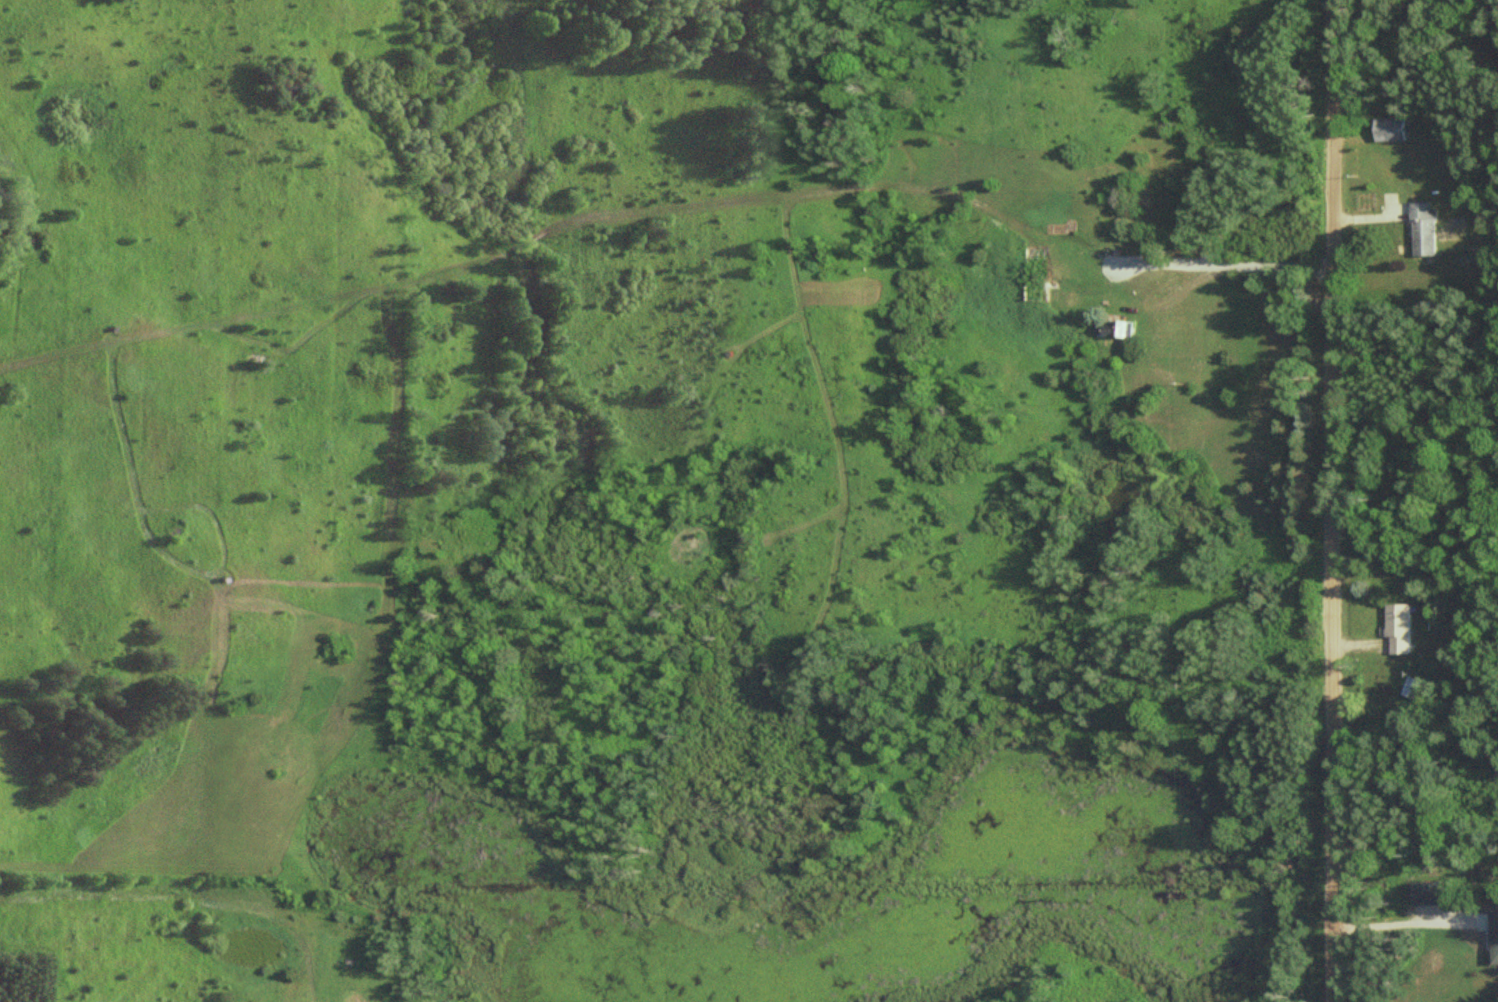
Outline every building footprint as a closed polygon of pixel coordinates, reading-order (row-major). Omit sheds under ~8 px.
[(1411,118),(1377,118),(1377,142),(1411,142),(1411,118)] [(1414,202),(1416,257),(1442,256),(1440,202),(1414,202)] [(1465,221),(1450,217),(1444,236),(1459,240),(1465,221)] [(1137,320),(1101,320),(1101,335),(1137,335),(1137,320)] [(1393,653),(1417,653),(1417,603),(1393,603),(1393,653)] [(1404,696),(1420,700),(1426,680),(1410,675),(1404,696)]
